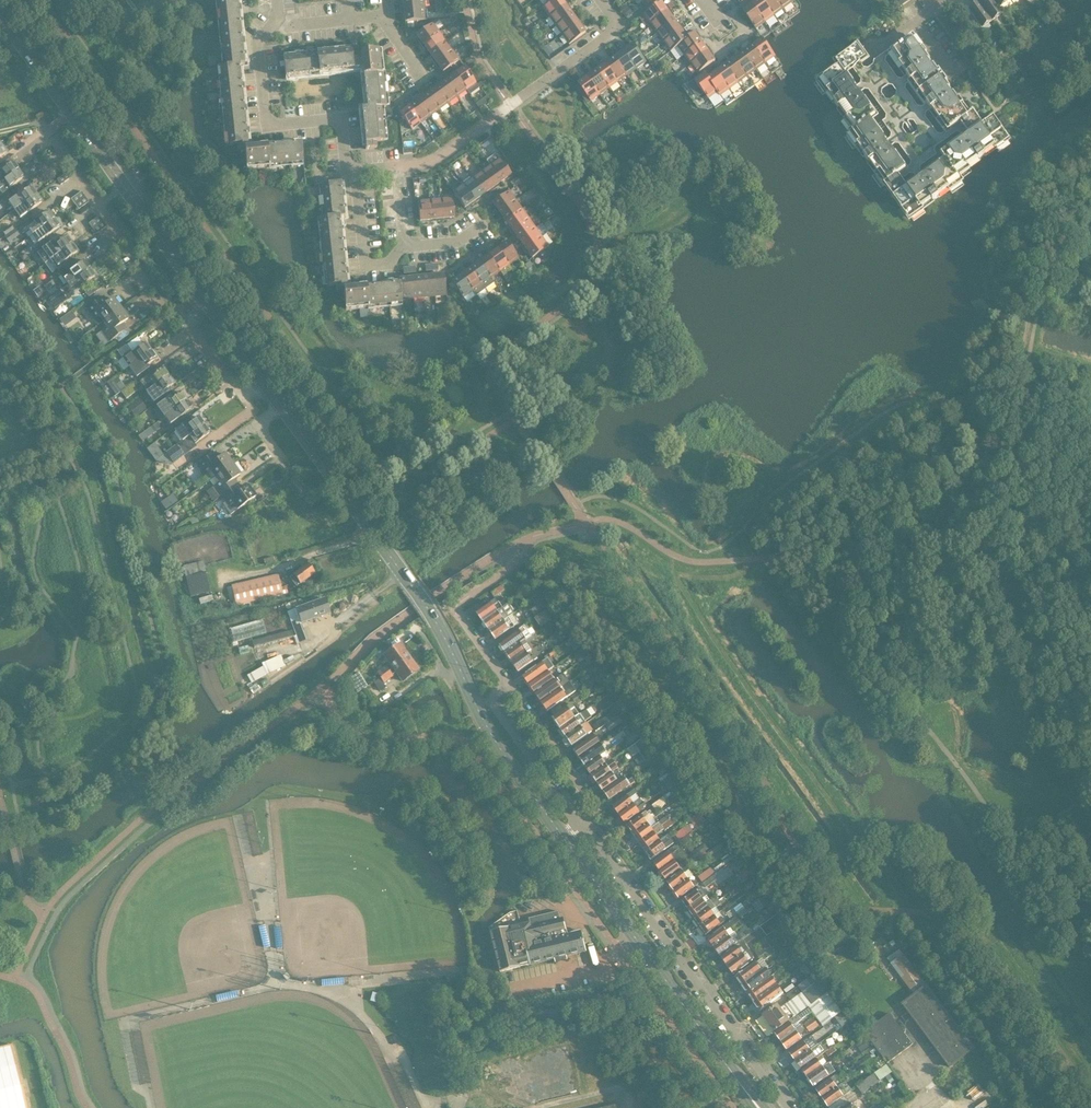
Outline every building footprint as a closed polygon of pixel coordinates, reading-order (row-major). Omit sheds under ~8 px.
[(225,67),(239,66),(244,65),(237,0),(218,0),(225,67)] [(425,9),(424,0),(403,0),(404,11),(425,9)] [(561,0),(554,0),(548,4),(548,3),(542,8),(549,17),(567,4),(565,0),(563,2),(561,0)] [(751,2),(765,22),(775,16),(763,0),(758,0),(756,2),(755,0),(754,0),(751,2)] [(775,16),(784,9),(777,0),(763,0),(775,16)] [(784,9),(793,2),(791,0),(777,0),(784,9)] [(979,2),(993,21),(1004,12),(1000,7),(999,8),(994,0),(982,0),(979,2)] [(1066,0),(1061,3),(1065,9),(1070,6),(1066,0)] [(644,15),(651,25),(671,10),(668,7),(666,8),(662,2),(644,15)] [(756,29),(765,22),(751,2),(747,5),(749,7),(743,11),(754,27),(756,29)] [(982,29),(993,21),(979,2),(968,10),(982,29)] [(570,8),(567,4),(549,17),(555,26),(572,14),(568,9),(570,8)] [(628,8),(624,11),(628,17),(632,13),(628,8)] [(425,9),(404,11),(405,22),(426,20),(425,9)] [(673,14),(671,10),(651,25),(657,34),(675,21),(671,15),(673,14)] [(576,20),(572,14),(555,26),(562,35),(580,22),(578,18),(576,20)] [(1045,15),(1040,18),(1045,26),(1050,23),(1045,15)] [(679,26),(675,21),(657,34),(664,43),(684,28),(681,25),(679,26)] [(583,26),(580,22),(562,35),(569,45),(585,33),(581,27),(583,26)] [(418,42),(421,46),(439,33),(432,23),(416,35),(420,41),(418,42)] [(686,32),(684,28),(664,43),(670,52),(678,47),(678,46),(688,39),(688,38),(684,33),(686,32)] [(697,32),(688,38),(688,39),(678,46),(678,47),(684,55),(702,43),(698,37),(700,36),(697,32)] [(429,54),(446,42),(439,33),(421,46),(424,50),(425,48),(429,54)] [(755,41),(752,43),(766,63),(776,56),(763,38),(757,43),(755,41)] [(891,54),(919,93),(940,78),(912,39),(891,54)] [(434,64),(452,51),(446,42),(429,54),(433,59),(431,60),(434,64)] [(706,48),(702,43),(684,55),(691,65),(711,50),(708,47),(706,48)] [(749,48),(744,52),(757,70),(766,63),(752,43),(748,46),(749,48)] [(626,46),(623,49),(637,69),(646,62),(634,44),(628,48),(626,46)] [(548,45),(542,49),(548,56),(553,52),(548,45)] [(836,61),(840,65),(845,73),(867,57),(859,46),(858,45),(836,61)] [(628,75),(637,69),(623,49),(619,51),(620,53),(615,57),(628,75)] [(713,54),(711,50),(691,65),(697,74),(715,61),(711,55),(713,54)] [(383,74),(381,51),(360,53),(366,109),(361,109),(366,150),(376,148),(376,143),(384,142),(381,108),(386,108),(382,75),(383,74)] [(452,51),(434,64),(437,68),(439,66),(443,72),(459,60),(452,51)] [(351,52),(283,59),(285,78),(359,70),(358,60),(352,60),(351,52)] [(737,54),(733,56),(748,76),(757,70),(744,52),(739,56),(737,54)] [(731,61),(726,65),(739,83),(748,76),(733,56),(730,59),(731,61)] [(619,82),(628,75),(615,57),(610,61),(608,59),(604,62),(619,82)] [(610,88),(619,82),(604,62),(601,64),(602,66),(597,70),(610,88)] [(719,67),(715,69),(730,89),(739,83),(726,65),(720,69),(719,67)] [(845,73),(840,65),(834,70),(816,82),(825,94),(828,92),(832,99),(841,113),(842,112),(847,119),(844,121),(852,132),(853,132),(872,119),(876,116),(845,73)] [(248,149),(239,66),(225,67),(220,67),(228,146),(237,145),(238,151),(244,150),(246,170),(270,168),(270,166),(303,163),(301,144),(248,149)] [(453,72),(466,90),(476,84),(466,70),(464,67),(458,71),(457,69),(453,72)] [(713,74),(708,77),(708,78),(718,92),(720,96),(730,89),(715,69),(712,72),(713,74)] [(601,95),(610,88),(597,70),(591,74),(590,72),(586,75),(601,95)] [(451,77),(445,80),(457,97),(466,90),(453,72),(449,75),(451,77)] [(709,99),(718,92),(708,78),(708,77),(706,74),(700,78),(698,76),(698,77),(694,79),(709,99)] [(591,101),(601,95),(586,75),(583,77),(584,79),(578,84),(580,85),(588,97),(591,101)] [(968,117),(968,116),(940,78),(919,93),(947,132),(960,123),(968,117)] [(457,97),(445,80),(440,84),(439,82),(435,85),(448,103),(457,97)] [(694,93),(700,89),(694,80),(688,84),(694,93)] [(433,90),(427,93),(439,110),(448,103),(435,85),(431,88),(433,90)] [(580,85),(576,88),(584,99),(588,97),(580,85)] [(439,110),(427,93),(422,97),(421,95),(417,98),(430,116),(439,110)] [(415,103),(409,107),(421,123),(430,116),(417,98),(413,101),(415,103)] [(412,130),(421,123),(409,107),(404,110),(402,108),(398,111),(412,130)] [(960,123),(969,135),(981,126),(972,113),(968,116),(968,117),(960,123)] [(958,177),(970,169),(968,166),(975,162),(988,153),(988,152),(995,147),(996,150),(1003,145),(1008,141),(992,118),(981,126),(969,135),(941,155),(944,158),(958,177)] [(872,119),(853,132),(852,132),(847,136),(855,148),(858,146),(863,153),(862,153),(871,167),(872,166),(877,173),(874,175),(883,186),(887,184),(899,175),(906,170),(871,120),(872,119)] [(486,161),(489,165),(501,182),(506,178),(508,180),(512,177),(496,154),(486,161)] [(962,183),(958,177),(944,158),(944,159),(945,160),(907,187),(895,196),(912,219),(924,210),(922,208),(929,203),(929,204),(942,194),(948,189),(950,191),(962,183)] [(19,170),(13,162),(0,172),(0,183),(19,170)] [(501,182),(489,165),(480,172),(493,190),(497,188),(496,186),(501,182)] [(22,179),(24,178),(19,170),(0,183),(0,191),(2,194),(22,179)] [(71,177),(68,172),(57,180),(61,185),(71,177)] [(480,172),(471,179),(483,195),(488,191),(490,193),(493,190),(480,172)] [(907,187),(899,175),(887,184),(895,196),(907,187)] [(402,304),(401,300),(399,284),(347,290),(339,218),(344,217),(341,183),(329,184),(328,178),(316,179),(316,185),(321,185),(325,218),(320,219),(327,287),(336,286),(336,292),(343,291),(345,311),(369,308),(368,307),(402,304)] [(471,179),(462,185),(475,203),(479,201),(478,199),(483,195),(471,179)] [(472,206),(475,203),(462,185),(452,192),(464,208),(470,204),(472,206)] [(9,203),(15,211),(37,195),(31,187),(9,203)] [(82,191),(71,199),(75,204),(85,197),(82,191)] [(494,210),(497,214),(515,201),(509,191),(492,203),(496,209),(494,210)] [(37,195),(15,211),(20,219),(42,203),(37,195)] [(85,197),(75,204),(79,210),(89,202),(85,197)] [(452,198),(440,199),(443,221),(447,221),(447,219),(454,218),(452,198)] [(429,200),(431,220),(438,220),(438,222),(443,221),(440,199),(429,200)] [(431,220),(429,200),(417,201),(420,224),(425,223),(425,221),(431,220)] [(505,222),(522,210),(515,201),(497,214),(500,218),(502,216),(505,222)] [(510,232),(528,219),(522,210),(505,222),(509,227),(507,228),(510,232)] [(29,231),(32,235),(54,219),(49,211),(34,222),(36,226),(29,231)] [(88,224),(93,229),(103,221),(99,216),(88,224)] [(54,219),(32,235),(38,243),(60,227),(54,219)] [(518,240),(535,228),(528,219),(510,232),(513,236),(515,234),(518,240)] [(96,234),(107,227),(103,221),(93,229),(96,234)] [(12,231),(9,226),(2,231),(5,236),(12,231)] [(523,250),(541,237),(535,228),(518,240),(522,245),(520,247),(523,250)] [(9,243),(20,235),(15,229),(5,237),(9,243)] [(50,260),(71,245),(72,244),(66,236),(57,243),(55,240),(42,249),(50,260)] [(541,237),(523,250),(526,254),(528,253),(532,258),(548,247),(541,237)] [(499,244),(496,247),(509,265),(518,258),(507,242),(501,246),(499,244)] [(72,244),(71,245),(50,260),(57,270),(65,264),(63,262),(78,252),(72,244)] [(512,270),(509,265),(496,247),(492,250),(493,251),(488,255),(500,272),(503,276),(512,270)] [(481,257),(477,260),(491,278),(500,272),(488,255),(483,259),(481,257)] [(475,264),(470,268),(485,289),(494,283),(491,278),(477,260),(474,263),(475,264)] [(68,285),(89,269),(90,268),(84,261),(72,270),(70,267),(60,274),(68,285)] [(527,263),(525,265),(528,270),(533,266),(530,262),(527,263)] [(90,268),(89,269),(68,285),(71,289),(78,283),(80,287),(96,277),(90,268)] [(485,289),(470,268),(464,272),(463,270),(459,273),(473,291),(476,296),(485,289)] [(463,298),(473,291),(459,273),(456,276),(457,277),(451,282),(452,282),(455,287),(463,298)] [(444,274),(432,275),(435,297),(446,295),(444,274)] [(432,275),(421,277),(424,298),(435,297),(432,275)] [(424,298),(421,277),(410,278),(412,299),(424,298)] [(50,278),(49,278),(41,284),(46,291),(55,285),(50,278)] [(412,299),(410,278),(398,279),(399,284),(401,300),(412,299)] [(56,308),(60,304),(66,300),(59,291),(49,299),(56,308)] [(121,309),(113,299),(108,303),(103,297),(86,309),(98,326),(103,322),(121,309)] [(121,309),(103,322),(107,327),(102,331),(109,342),(122,333),(127,329),(123,323),(128,319),(121,309)] [(129,367),(150,352),(151,351),(145,343),(131,354),(130,352),(122,358),(129,367)] [(147,366),(155,361),(157,359),(151,351),(150,352),(129,367),(136,377),(149,368),(147,366)] [(147,376),(140,382),(141,384),(144,388),(147,392),(169,376),(163,368),(149,378),(147,376)] [(169,376),(147,392),(156,404),(170,394),(167,389),(175,384),(169,376)] [(121,392),(116,385),(120,381),(117,377),(108,383),(116,395),(121,392)] [(126,399),(138,391),(132,383),(121,392),(126,399)] [(157,407),(153,410),(160,419),(164,416),(165,417),(187,401),(181,393),(172,399),(170,397),(157,406),(157,407)] [(147,409),(143,404),(139,398),(127,406),(135,417),(147,409)] [(187,401),(165,417),(170,424),(192,408),(187,401)] [(147,417),(144,413),(138,417),(141,421),(147,417)] [(187,422),(175,431),(179,437),(182,441),(204,425),(199,417),(188,425),(187,422)] [(157,423),(147,431),(151,436),(161,428),(157,423)] [(173,448),(166,453),(173,464),(190,452),(188,449),(210,433),(204,425),(182,441),(173,448)] [(155,443),(148,448),(151,453),(158,448),(155,443)] [(215,452),(210,456),(198,465),(205,475),(211,471),(215,477),(232,464),(225,454),(219,458),(215,452)] [(232,464),(215,477),(219,483),(213,487),(221,497),(233,488),(238,484),(234,479),(240,475),(232,464)] [(238,484),(233,488),(221,497),(228,507),(234,503),(238,509),(256,497),(248,486),(242,490),(238,484)] [(167,508),(177,500),(173,495),(163,502),(167,508)] [(199,523),(195,517),(189,521),(193,527),(199,523)] [(202,562),(183,566),(191,597),(210,593),(203,566),(202,562)] [(296,587),(314,573),(307,564),(289,577),(296,587)] [(278,575),(233,587),(238,606),(288,594),(286,586),(281,588),(278,575)] [(502,586),(491,593),(494,597),(505,590),(502,586)] [(533,614),(549,603),(542,593),(526,604),(533,614)] [(330,613),(325,598),(296,609),(301,623),(330,613)] [(476,613),(482,622),(497,611),(493,606),(498,603),(495,599),(476,613)] [(553,604),(546,610),(550,615),(557,610),(558,609),(554,604),(553,604)] [(489,631),(508,617),(502,608),(497,611),(482,622),(489,631)] [(307,640),(301,623),(296,609),(288,612),(294,630),(299,643),(307,640)] [(542,628),(553,620),(544,609),(533,617),(542,628)] [(509,618),(508,617),(489,631),(495,640),(515,626),(514,625),(517,623),(512,616),(509,618)] [(264,620),(230,626),(233,640),(267,634),(264,620)] [(499,645),(506,655),(520,644),(525,641),(531,636),(525,626),(499,645)] [(568,627),(562,631),(567,638),(573,634),(568,627)] [(292,631),(252,641),(254,648),(294,637),(292,631)] [(531,636),(525,641),(527,644),(536,638),(534,635),(532,636),(531,636)] [(506,655),(512,663),(527,653),(523,647),(527,644),(525,641),(520,644),(506,655)] [(377,673),(380,678),(409,657),(400,644),(384,655),(390,665),(387,667),(386,667),(377,673)] [(584,647),(579,651),(584,658),(589,654),(584,647)] [(527,653),(512,663),(519,673),(538,658),(535,655),(531,658),(527,653)] [(418,670),(409,657),(380,678),(384,682),(393,676),(392,675),(396,673),(402,682),(418,670)] [(552,660),(550,657),(542,663),(536,666),(522,676),(525,680),(524,681),(527,686),(542,675),(539,670),(545,666),(544,666),(552,660)] [(267,665),(263,667),(268,674),(271,672),(284,666),(281,659),(267,665)] [(260,668),(247,675),(252,683),(264,676),(260,668)] [(535,694),(554,680),(548,672),(543,676),(542,675),(527,686),(531,691),(532,690),(535,694)] [(358,673),(348,679),(357,693),(367,686),(358,673)] [(536,698),(540,703),(568,683),(561,675),(554,680),(535,694),(537,697),(536,698)] [(374,683),(380,691),(386,687),(380,679),(374,683)] [(568,683),(540,703),(544,709),(545,708),(547,711),(574,692),(568,683)] [(589,685),(578,693),(582,699),(593,691),(589,685)] [(614,698),(607,702),(610,706),(617,702),(614,698)] [(559,728),(560,729),(580,715),(572,704),(552,719),(555,723),(555,725),(558,728),(559,728)] [(560,729),(566,737),(585,723),(584,722),(593,716),(588,709),(580,715),(560,729)] [(618,716),(605,725),(609,730),(622,721),(618,716)] [(592,726),(595,732),(605,725),(601,720),(592,726)] [(592,732),(585,723),(566,737),(572,746),(592,732)] [(631,743),(639,737),(636,732),(628,737),(631,743)] [(579,759),(599,745),(600,744),(594,735),(573,750),(579,759)] [(644,739),(636,744),(642,753),(647,761),(656,755),(644,739)] [(633,758),(642,753),(636,744),(627,750),(633,758)] [(579,759),(585,767),(605,754),(599,745),(579,759)] [(647,761),(642,753),(633,758),(639,767),(647,761)] [(585,767),(591,775),(611,762),(605,754),(585,767)] [(591,775),(597,784),(616,770),(619,768),(613,760),(611,762),(591,775)] [(622,778),(616,770),(597,784),(603,792),(618,781),(622,778)] [(672,775),(669,771),(659,779),(662,783),(672,775)] [(673,774),(663,782),(670,792),(681,784),(673,774)] [(618,781),(603,792),(609,800),(635,782),(632,779),(628,782),(624,777),(622,778),(618,781)] [(613,806),(619,815),(639,799),(636,794),(638,793),(635,789),(613,806)] [(662,798),(652,806),(655,810),(665,803),(662,798)] [(639,799),(619,815),(625,823),(644,809),(643,807),(646,805),(645,803),(643,804),(639,799)] [(627,826),(633,835),(652,820),(648,815),(652,813),(650,810),(647,813),(646,812),(627,826)] [(672,818),(674,817),(678,814),(675,810),(669,814),(672,818)] [(697,828),(705,821),(699,813),(691,820),(697,828)] [(652,820),(633,835),(639,843),(661,827),(660,827),(670,819),(668,816),(656,825),(652,820)] [(639,843),(645,851),(660,840),(656,835),(664,830),(665,831),(677,822),(674,817),(672,818),(661,827),(639,843)] [(675,835),(679,840),(687,834),(683,829),(675,835)] [(688,835),(680,841),(683,847),(692,841),(688,835)] [(663,845),(660,840),(645,851),(651,860),(674,843),(671,840),(663,845)] [(721,844),(709,853),(712,856),(724,848),(721,844)] [(659,871),(675,860),(671,855),(678,850),(676,846),(653,863),(659,871)] [(706,851),(702,846),(690,855),(693,860),(706,851)] [(707,854),(700,859),(702,863),(710,858),(707,854)] [(733,860),(730,856),(713,868),(716,872),(733,860)] [(675,860),(659,871),(666,880),(688,864),(686,860),(678,866),(675,860)] [(737,860),(731,864),(736,872),(742,868),(743,867),(738,860),(737,860)] [(673,891),(688,879),(692,876),(687,868),(667,882),(673,891)] [(703,884),(713,876),(715,875),(711,869),(699,878),(703,884)] [(716,880),(713,876),(703,884),(706,887),(716,880)] [(688,879),(673,891),(679,899),(698,884),(696,881),(691,884),(688,879)] [(687,911),(707,897),(701,887),(681,902),(687,911)] [(757,887),(745,895),(751,903),(763,895),(757,887)] [(769,905),(763,896),(752,904),(758,912),(769,905)] [(710,901),(707,897),(687,911),(693,919),(719,901),(716,897),(710,901)] [(699,927),(719,914),(716,909),(721,905),(719,901),(693,919),(699,927)] [(741,903),(726,914),(729,919),(737,913),(737,914),(745,909),(741,903)] [(770,906),(761,913),(766,921),(775,914),(770,906)] [(511,927),(490,932),(500,972),(501,972),(514,969),(514,971),(555,961),(555,963),(557,962),(557,963),(562,962),(562,961),(570,959),(569,956),(578,954),(578,955),(588,953),(582,930),(571,932),(572,934),(568,935),(564,918),(561,919),(559,912),(529,919),(530,923),(521,925),(511,927)] [(725,922),(719,914),(699,927),(705,936),(725,922)] [(767,937),(783,925),(776,916),(760,927),(767,937)] [(707,938),(713,947),(729,936),(733,933),(730,928),(739,922),(736,918),(707,938)] [(732,941),(729,936),(713,947),(720,956),(739,942),(740,942),(755,931),(752,927),(732,941)] [(721,957),(727,966),(749,950),(746,945),(755,939),(751,934),(735,946),(721,957)] [(767,943),(755,952),(759,958),(767,952),(771,949),(767,943)] [(796,946),(788,952),(793,959),(801,953),(796,946)] [(749,950),(727,966),(733,975),(752,960),(754,956),(749,950)] [(767,952),(759,958),(761,960),(762,962),(770,956),(767,952)] [(795,959),(801,967),(808,962),(802,954),(795,959)] [(915,986),(919,991),(926,986),(903,955),(891,964),(910,990),(915,986)] [(810,962),(800,969),(801,971),(806,968),(810,974),(816,970),(810,962)] [(741,986),(763,970),(758,963),(755,963),(735,977),(741,986)] [(763,970),(741,986),(747,994),(769,978),(771,977),(765,968),(763,970)] [(780,1009),(789,1021),(809,1007),(823,1026),(842,1012),(814,975),(787,994),(792,1000),(780,1009)] [(769,978),(747,994),(753,1002),(773,988),(777,985),(771,977),(769,978)] [(794,987),(792,984),(784,990),(786,993),(794,987)] [(773,988),(753,1002),(759,1011),(781,996),(783,994),(777,985),(773,988)] [(926,986),(919,991),(902,1004),(913,1018),(949,1068),(974,1049),(927,986),(926,986)] [(789,1021),(780,1009),(777,1005),(762,1016),(774,1032),(789,1021)] [(802,1020),(812,1012),(809,1008),(799,1015),(802,1020)] [(904,1030),(901,1029),(889,1014),(865,1032),(864,1033),(887,1064),(913,1045),(904,1033),(905,1033),(905,1030),(904,1030)] [(774,1033),(781,1041),(799,1028),(796,1024),(801,1020),(798,1016),(774,1033)] [(813,1018),(805,1024),(809,1031),(818,1025),(813,1018)] [(852,1022),(847,1026),(851,1031),(856,1028),(852,1022)] [(800,1027),(799,1028),(781,1041),(787,1050),(802,1039),(800,1036),(804,1033),(800,1027)] [(795,1061),(818,1045),(812,1036),(789,1053),(795,1061)] [(869,1047),(863,1040),(856,1045),(861,1053),(869,1047)] [(795,1061),(801,1070),(821,1056),(825,1053),(828,1051),(824,1045),(822,1047),(820,1044),(818,1045),(795,1061)] [(828,1051),(825,1053),(828,1056),(835,1051),(832,1047),(828,1051)] [(860,1071),(872,1062),(874,1061),(869,1055),(856,1065),(860,1071)] [(807,1078),(827,1064),(821,1056),(801,1070),(807,1078)] [(874,1061),(872,1062),(878,1070),(884,1065),(885,1065),(879,1057),(878,1058),(874,1061)] [(827,1064),(807,1078),(814,1087),(835,1072),(831,1067),(830,1068),(827,1064)] [(890,1073),(885,1066),(857,1086),(862,1093),(890,1073)] [(822,1098),(842,1084),(835,1076),(816,1090),(822,1098)] [(842,1084),(822,1098),(828,1107),(843,1096),(843,1097),(851,1091),(848,1088),(846,1090),(842,1084)]
